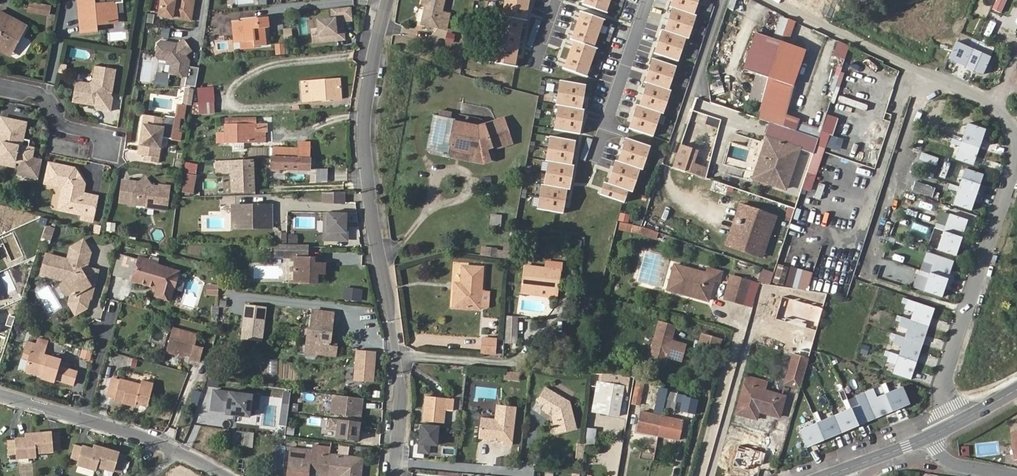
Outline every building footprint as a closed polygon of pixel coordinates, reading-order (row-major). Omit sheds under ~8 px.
[(98,32),(97,27),(118,25),(115,4),(94,6),(93,0),(83,0),(77,1),(82,34),(98,32)] [(158,18),(190,23),(194,0),(175,0),(175,2),(160,0),(158,18)] [(431,27),(436,0),(423,0),(422,3),(427,4),(422,24),(431,27)] [(431,27),(447,30),(451,13),(445,11),(447,0),(436,0),(431,27)] [(498,19),(526,24),(530,0),(502,0),(498,19)] [(582,4),(608,13),(613,0),(583,0),(582,4)] [(670,7),(694,14),(698,0),(673,0),(670,7)] [(29,2),(28,12),(49,16),(51,6),(29,2)] [(352,20),(350,7),(332,9),(333,19),(318,20),(319,29),(320,42),(345,39),(343,21),(352,20)] [(697,15),(673,8),(666,30),(689,38),(697,15)] [(604,20),(580,11),(570,39),(574,40),(563,68),(586,77),(597,49),(594,47),(604,20)] [(23,37),(28,28),(0,12),(0,51),(8,55),(19,36),(23,37)] [(255,42),(256,47),(265,46),(263,29),(268,28),(266,17),(256,18),(257,22),(234,24),(236,44),(243,43),(255,42)] [(523,25),(495,19),(487,65),(514,70),(523,25)] [(781,46),(788,49),(796,27),(789,25),(781,46)] [(685,37),(662,30),(655,53),(678,60),(685,37)] [(454,44),(456,37),(449,35),(447,42),(454,44)] [(12,57),(23,37),(19,36),(8,55),(12,57)] [(744,72),(793,90),(805,55),(788,49),(781,46),(757,37),(744,72)] [(182,39),(176,43),(161,41),(157,44),(155,55),(158,59),(166,60),(170,65),(169,73),(186,76),(188,67),(188,61),(184,55),(190,50),(182,39)] [(834,53),(845,59),(852,46),(840,40),(834,53)] [(956,41),(948,59),(982,75),(990,57),(956,41)] [(676,65),(652,58),(645,80),(668,88),(676,65)] [(193,84),(195,68),(188,67),(186,76),(185,83),(193,84)] [(195,87),(198,69),(195,68),(193,84),(185,83),(184,87),(195,87)] [(718,68),(707,71),(714,94),(725,90),(718,68)] [(89,103),(88,107),(91,107),(96,112),(110,115),(112,101),(109,97),(113,73),(95,70),(93,83),(88,86),(77,84),(73,103),(83,106),(86,103),(89,103)] [(342,80),(312,82),(313,102),(325,101),(324,97),(333,97),(333,101),(343,100),(342,80)] [(586,86),(559,81),(555,105),(582,110),(586,86)] [(312,82),(303,82),(304,103),(313,102),(312,82)] [(672,90),(649,83),(642,106),(665,113),(672,90)] [(197,89),(199,115),(214,113),(212,88),(197,89)] [(194,90),(186,89),(183,105),(192,106),(194,90)] [(661,112),(637,105),(630,128),(653,135),(661,112)] [(720,112),(732,117),(735,110),(723,105),(720,112)] [(584,112),(557,107),(553,131),(580,136),(584,112)] [(156,163),(156,160),(163,121),(143,118),(137,156),(141,157),(140,160),(156,163)] [(448,149),(452,121),(438,118),(431,145),(448,149)] [(20,142),(23,124),(0,120),(0,121),(0,137),(2,137),(1,145),(0,149),(0,160),(13,163),(29,166),(32,150),(19,147),(15,147),(16,142),(20,142)] [(449,149),(456,125),(456,122),(452,121),(448,149),(449,149)] [(505,122),(494,126),(490,152),(501,152),(514,146),(505,122)] [(815,139),(768,122),(763,135),(810,153),(815,139)] [(266,123),(257,124),(258,131),(265,132),(267,131),(266,123)] [(257,124),(256,124),(225,124),(226,143),(265,142),(265,132),(258,131),(257,124)] [(985,130),(967,124),(955,159),(973,165),(985,130)] [(466,158),(471,129),(456,125),(449,149),(453,154),(466,158)] [(480,131),(471,129),(466,158),(468,158),(470,166),(483,170),(487,169),(488,165),(490,154),(489,152),(490,152),(494,126),(480,131)] [(658,142),(670,145),(673,134),(661,131),(658,142)] [(934,141),(947,145),(950,137),(937,133),(934,141)] [(577,140),(550,136),(546,160),(572,164),(577,140)] [(650,146),(626,138),(619,161),(643,168),(650,146)] [(798,149),(766,138),(752,178),(785,189),(798,149)] [(274,147),(274,157),(310,159),(311,150),(310,143),(299,143),(298,149),(274,147)] [(692,171),(699,149),(682,143),(675,166),(692,171)] [(923,163),(941,167),(943,157),(925,153),(923,163)] [(465,165),(466,158),(453,154),(451,161),(465,165)] [(271,157),(271,159),(271,169),(310,171),(310,159),(274,157),(271,157)] [(181,171),(182,160),(175,159),(173,170),(181,171)] [(254,160),(215,161),(216,173),(230,173),(232,192),(256,191),(254,160)] [(574,165),(547,161),(543,185),(570,190),(574,165)] [(640,169),(616,161),(609,184),(633,191),(640,169)] [(188,172),(196,172),(196,164),(188,163),(188,172)] [(77,174),(52,169),(47,189),(65,194),(60,212),(84,218),(83,223),(93,225),(94,221),(98,202),(81,198),(84,187),(77,174)] [(983,175),(964,169),(953,204),(971,210),(983,175)] [(949,182),(952,174),(940,170),(938,179),(949,182)] [(196,176),(186,175),(183,191),(193,193),(196,176)] [(117,201),(125,203),(129,182),(121,181),(117,201)] [(129,182),(125,203),(143,206),(142,207),(165,211),(169,186),(159,185),(158,187),(147,186),(144,181),(139,184),(129,182)] [(568,190),(541,185),(537,209),(563,214),(568,190)] [(344,203),(344,192),(323,193),(323,204),(344,203)] [(755,256),(770,215),(742,205),(728,247),(755,256)] [(233,206),(233,228),(269,228),(269,206),(233,206)] [(596,225),(598,207),(589,206),(587,224),(596,225)] [(347,241),(347,226),(345,226),(345,221),(345,213),(324,213),(324,240),(347,241)] [(967,220),(949,214),(937,250),(956,256),(967,220)] [(501,216),(491,215),(490,226),(500,227),(501,216)] [(115,232),(116,223),(108,222),(108,231),(115,232)] [(650,231),(641,227),(639,234),(654,239),(657,234),(650,231)] [(56,232),(47,229),(45,236),(53,239),(56,232)] [(277,236),(276,246),(307,248),(307,235),(304,234),(304,238),(277,236)] [(512,257),(513,242),(505,241),(504,248),(481,246),(481,254),(512,257)] [(82,242),(70,248),(88,252),(82,242)] [(780,260),(787,262),(791,244),(783,243),(780,260)] [(307,248),(276,246),(276,257),(295,257),(294,283),(317,285),(318,274),(323,275),(324,265),(318,265),(313,264),(314,259),(307,259),(307,248)] [(87,298),(89,290),(91,291),(96,271),(84,268),(88,252),(70,248),(67,261),(45,255),(40,275),(61,281),(62,283),(70,294),(73,299),(68,303),(75,313),(85,307),(87,298)] [(954,261),(926,252),(923,262),(933,265),(924,291),(942,297),(954,261)] [(131,279),(136,259),(116,254),(111,274),(131,279)] [(169,298),(177,271),(155,264),(156,261),(136,257),(136,259),(131,279),(156,286),(154,294),(169,298)] [(561,270),(524,265),(522,286),(558,291),(561,270)] [(711,298),(717,282),(707,279),(708,274),(677,265),(672,283),(702,291),(701,295),(711,298)] [(470,268),(467,284),(466,290),(458,290),(457,309),(483,311),(487,270),(470,268)] [(773,272),(762,268),(758,280),(770,283),(773,272)] [(901,275),(898,281),(908,285),(911,279),(901,275)] [(70,294),(62,283),(57,286),(64,297),(70,294)] [(670,287),(701,295),(702,291),(672,283),(670,287)] [(218,295),(218,286),(207,286),(207,295),(218,295)] [(747,291),(734,286),(730,301),(743,305),(747,291)] [(357,302),(358,291),(349,289),(347,301),(357,302)] [(934,308),(903,298),(901,303),(906,304),(904,309),(913,312),(910,320),(898,316),(896,321),(900,322),(899,327),(907,330),(904,338),(892,333),(890,338),(894,340),(893,345),(901,347),(899,355),(886,351),(884,356),(889,357),(887,362),(896,365),(893,374),(911,380),(934,308)] [(268,307),(245,304),(240,340),(263,343),(268,307)] [(333,313),(312,311),(308,344),(303,344),(302,351),(306,357),(316,358),(319,356),(335,358),(336,348),(336,345),(329,344),(333,313)] [(508,342),(515,343),(519,317),(510,316),(508,342)] [(804,329),(815,332),(817,325),(807,321),(804,329)] [(662,322),(654,352),(670,356),(684,359),(687,345),(674,341),(677,326),(662,322)] [(288,325),(286,334),(299,336),(301,328),(288,325)] [(168,348),(185,353),(188,354),(187,358),(195,361),(199,347),(192,345),(195,334),(174,329),(168,348)] [(701,333),(697,348),(718,354),(722,338),(701,333)] [(810,355),(813,336),(798,334),(795,353),(810,355)] [(496,340),(484,338),(482,355),(495,355),(496,340)] [(39,340),(37,347),(45,349),(47,342),(39,340)] [(27,373),(46,377),(56,379),(75,384),(78,372),(59,367),(60,361),(43,357),(45,349),(37,347),(26,344),(25,352),(32,354),(30,360),(27,373)] [(183,357),(185,353),(168,348),(167,352),(183,357)] [(91,352),(82,349),(80,356),(89,359),(91,352)] [(377,351),(354,350),(352,381),(375,382),(377,351)] [(23,359),(30,360),(32,354),(25,352),(23,359)] [(670,356),(654,352),(653,357),(668,361),(670,356)] [(801,388),(809,359),(806,358),(793,355),(785,383),(801,388)] [(505,379),(519,380),(520,372),(506,371),(505,379)] [(766,390),(768,381),(748,375),(745,384),(766,390)] [(106,397),(115,399),(121,380),(111,377),(106,397)] [(218,387),(220,380),(209,378),(208,385),(218,387)] [(137,401),(148,404),(154,384),(141,381),(140,385),(121,380),(115,399),(136,405),(137,401)] [(645,383),(638,382),(634,404),(640,404),(645,383)] [(786,395),(781,394),(766,390),(745,384),(737,413),(758,418),(760,411),(780,416),(786,395)] [(799,430),(807,447),(909,405),(902,387),(889,393),(885,384),(882,386),(885,395),(877,398),(873,389),(855,397),(859,405),(851,408),(848,399),(842,402),(846,410),(821,421),(818,412),(813,414),(817,423),(799,430)] [(622,389),(596,385),(591,416),(618,420),(622,389)] [(668,391),(668,388),(662,386),(659,405),(664,406),(666,398),(668,391)] [(546,389),(537,403),(544,407),(541,412),(551,418),(556,435),(577,430),(570,403),(546,389)] [(191,401),(198,404),(202,392),(195,390),(191,401)] [(687,395),(668,391),(666,398),(677,401),(679,401),(686,403),(685,406),(696,409),(698,400),(687,397),(687,395)] [(251,409),(252,405),(259,406),(260,398),(214,392),(212,411),(227,413),(233,414),(233,416),(250,418),(251,409)] [(282,405),(287,406),(289,394),(282,393),(280,405),(282,405)] [(360,417),(363,398),(333,394),(331,413),(360,417)] [(677,401),(666,398),(664,406),(664,410),(673,412),(677,401)] [(444,409),(444,400),(424,399),(423,421),(443,422),(444,409)] [(454,400),(444,400),(444,409),(453,410),(454,400)] [(694,415),(696,409),(685,406),(686,403),(679,401),(678,408),(683,409),(682,412),(694,415)] [(282,405),(279,425),(284,425),(287,406),(282,405)] [(475,422),(473,439),(496,442),(496,445),(505,446),(510,408),(491,406),(489,423),(475,422)] [(638,431),(658,435),(662,415),(642,410),(638,431)] [(662,415),(658,435),(678,440),(683,419),(662,415)] [(360,422),(331,418),(329,429),(337,430),(336,438),(358,440),(360,422)] [(437,424),(419,423),(418,451),(428,451),(428,443),(435,443),(437,424)] [(193,425),(188,443),(194,445),(199,426),(193,425)] [(587,427),(586,443),(597,444),(598,428),(587,427)] [(252,447),(253,433),(234,431),(233,445),(252,447)] [(54,433),(38,434),(39,438),(40,452),(63,450),(62,436),(54,436),(54,433)] [(40,452),(39,438),(30,439),(13,440),(14,454),(21,454),(21,458),(40,456),(40,452)] [(584,459),(585,444),(577,443),(576,459),(584,459)] [(99,464),(103,451),(96,449),(77,444),(73,458),(80,460),(79,463),(97,468),(99,464)] [(314,445),(313,453),(329,455),(330,447),(314,445)] [(119,452),(104,447),(103,451),(99,464),(121,471),(125,457),(119,455),(119,452)] [(329,455),(313,453),(290,451),(287,475),(307,475),(307,474),(314,475),(315,470),(327,472),(329,455)] [(329,455),(327,472),(339,473),(339,475),(360,475),(361,459),(329,455)] [(100,475),(112,475),(113,472),(78,466),(77,472),(100,475)]
